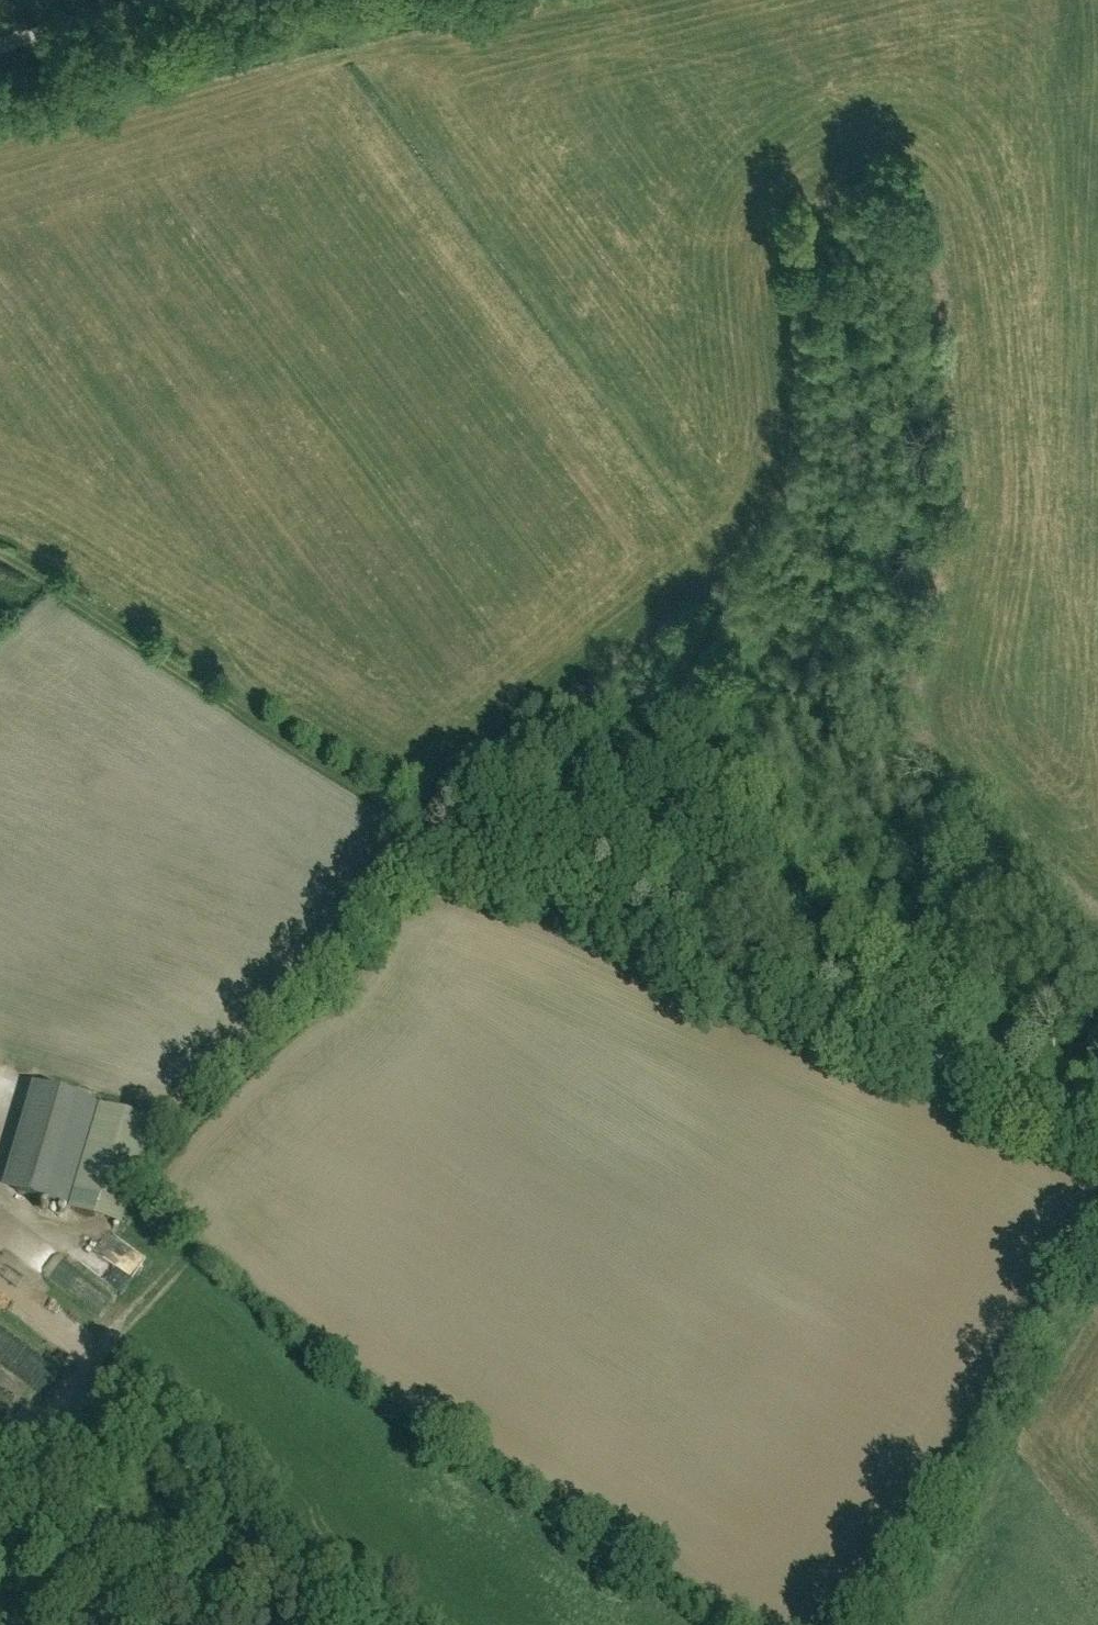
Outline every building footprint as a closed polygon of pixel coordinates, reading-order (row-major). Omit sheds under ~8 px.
[(39,1084),(12,1191),(123,1219),(125,1212),(113,1209),(117,1191),(140,1197),(161,1114),(39,1084)]
